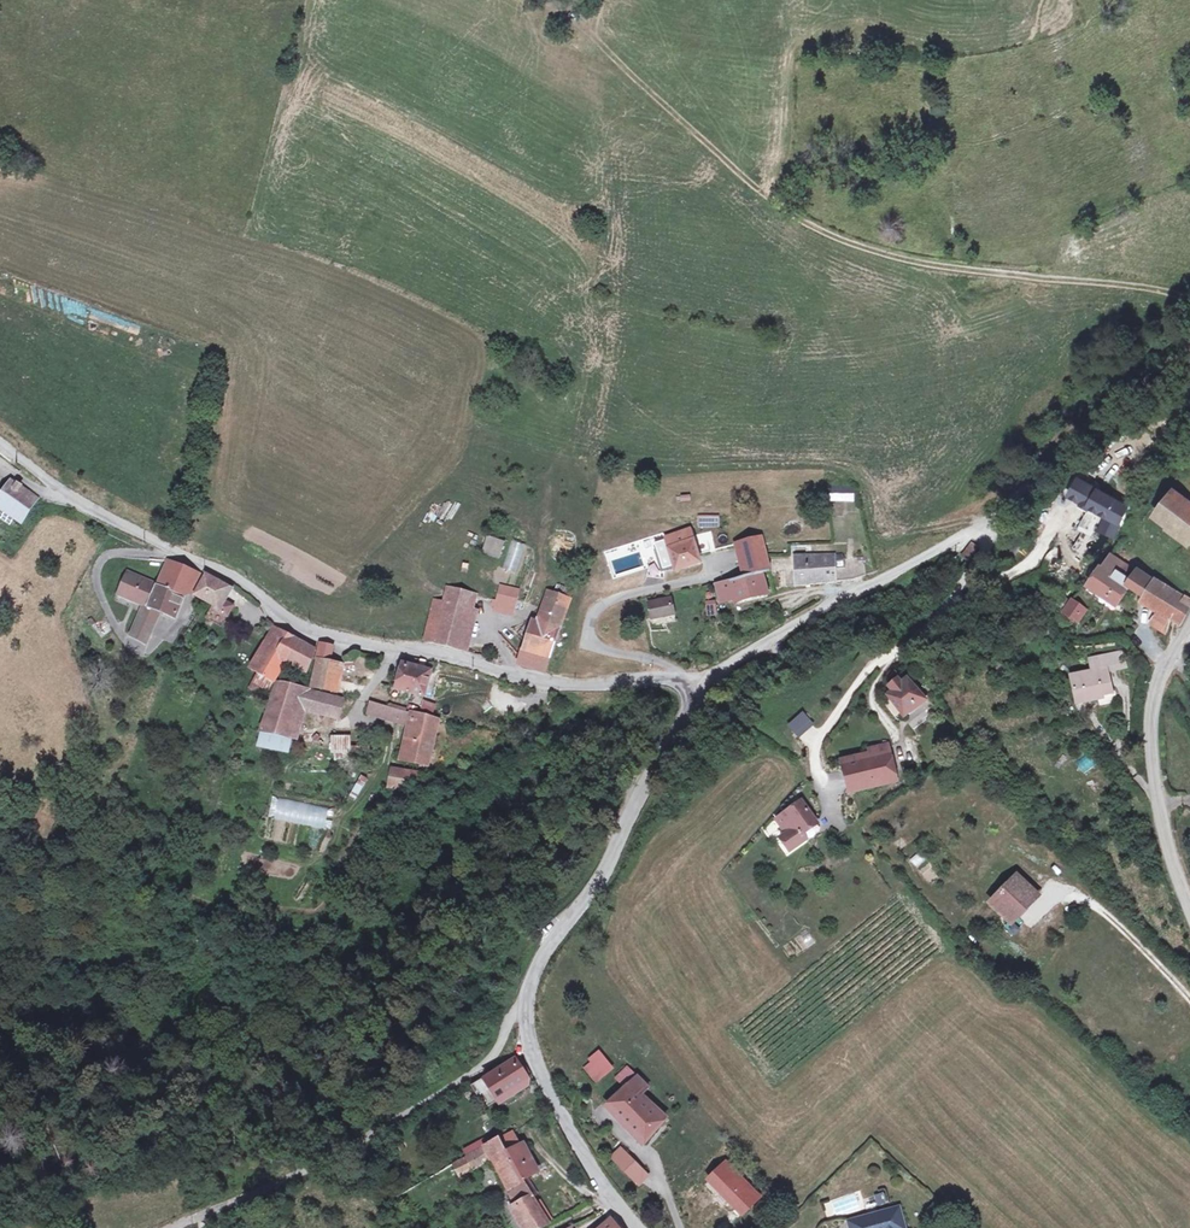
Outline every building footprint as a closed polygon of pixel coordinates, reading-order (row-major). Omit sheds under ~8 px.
[(1128,504),(1080,476),(1071,493),(1107,514),(1102,528),(1115,534),(1128,504)] [(0,497),(0,507),(19,520),(33,498),(10,483),(0,497)] [(1173,488),(1156,512),(1189,540),(1189,502),(1173,488)] [(854,502),(854,491),(832,491),(831,501),(854,502)] [(699,517),(699,526),(718,526),(718,517),(699,517)] [(558,531),(557,541),(573,542),(574,533),(558,531)] [(689,531),(665,538),(674,569),(699,562),(689,531)] [(482,553),(499,557),(503,539),(486,535),(482,553)] [(743,576),(760,572),(767,570),(760,539),(736,544),(743,576)] [(980,544),(973,539),(958,559),(966,565),(980,544)] [(511,542),(509,571),(521,572),(523,543),(511,542)] [(1115,598),(1128,582),(1113,570),(1123,557),(1116,551),(1088,585),(1104,598),(1107,593),(1115,598)] [(836,552),(795,555),(795,568),(785,569),(786,587),(866,581),(866,560),(837,562),(836,552)] [(1130,563),(1123,557),(1113,570),(1128,582),(1131,577),(1124,571),(1130,563)] [(145,601),(143,606),(138,618),(131,633),(145,640),(158,612),(171,617),(184,593),(191,589),(198,572),(170,560),(158,584),(127,569),(116,593),(133,601),(135,596),(145,601)] [(1139,567),(1131,577),(1128,582),(1139,591),(1151,577),(1139,567)] [(765,594),(760,572),(743,576),(718,581),(722,599),(735,596),(736,601),(765,594)] [(205,574),(195,594),(205,599),(218,604),(216,610),(230,617),(235,605),(222,598),(228,585),(205,574)] [(1158,603),(1168,610),(1178,594),(1179,592),(1156,575),(1142,592),(1158,603)] [(446,589),(442,602),(472,609),(475,596),(446,589)] [(1188,602),(1178,594),(1168,610),(1178,617),(1188,602)] [(133,601),(143,606),(145,601),(135,596),(133,601)] [(650,603),(653,617),(674,612),(671,599),(650,603)] [(496,600),(493,611),(512,617),(515,606),(496,600)] [(566,606),(553,601),(545,626),(537,623),(524,664),(545,671),(566,606)] [(442,602),(440,612),(433,644),(463,650),(472,609),(442,602)] [(1074,603),(1066,614),(1078,622),(1085,611),(1074,603)] [(1161,628),(1168,610),(1158,603),(1149,619),(1161,628)] [(433,644),(440,612),(430,611),(424,643),(433,644)] [(316,650),(276,628),(253,669),(273,680),(285,659),(304,670),(316,650)] [(330,643),(320,640),(312,686),(339,692),(343,661),(327,656),(330,643)] [(1092,675),(1072,679),(1078,706),(1099,702),(1101,711),(1117,708),(1110,674),(1128,670),(1125,656),(1097,661),(1100,676),(1094,677),(1092,678),(1092,675)] [(393,689),(407,692),(415,658),(405,657),(403,665),(399,664),(396,680),(393,689)] [(415,658),(407,692),(424,697),(429,672),(421,669),(423,660),(415,658)] [(1091,663),(1094,677),(1100,676),(1097,661),(1091,663)] [(387,688),(393,689),(396,680),(389,679),(387,688)] [(300,706),(305,689),(280,683),(263,732),(289,740),(300,706)] [(894,695),(889,699),(907,720),(927,704),(909,683),(903,687),(899,683),(890,691),(894,695)] [(340,698),(305,689),(300,706),(327,714),(338,709),(340,698)] [(425,699),(423,708),(434,711),(436,702),(425,699)] [(394,722),(396,710),(368,704),(365,716),(394,722)] [(409,726),(411,713),(403,711),(396,710),(394,722),(409,726)] [(411,713),(409,726),(405,751),(398,751),(396,758),(429,764),(435,719),(411,713)] [(804,715),(792,726),(801,735),(813,724),(804,715)] [(335,744),(345,746),(345,736),(331,736),(331,744),(335,744)] [(872,758),(865,759),(872,787),(897,782),(889,745),(870,750),(872,758)] [(1088,774),(1095,761),(1085,756),(1078,769),(1088,774)] [(865,759),(860,760),(867,789),(872,787),(865,759)] [(860,760),(844,764),(850,792),(867,789),(860,760)] [(400,785),(417,788),(420,772),(403,769),(400,785)] [(326,829),(330,808),(276,797),(272,817),(326,829)] [(776,841),(786,853),(803,841),(798,834),(812,824),(797,803),(773,822),(783,836),(776,841)] [(916,868),(926,861),(919,853),(910,860),(916,868)] [(994,900),(1012,920),(1026,906),(1037,895),(1018,876),(994,900)] [(790,919),(775,930),(784,942),(799,932),(790,919)] [(805,948),(815,944),(809,932),(799,936),(805,948)] [(599,1050),(581,1066),(595,1083),(614,1068),(599,1050)] [(502,1100),(531,1082),(528,1075),(533,1072),(527,1060),(519,1061),(478,1086),(483,1095),(495,1089),(502,1100)] [(624,1092),(634,1082),(626,1075),(616,1087),(624,1092)] [(640,1099),(646,1093),(634,1082),(624,1092),(608,1110),(646,1145),(665,1121),(640,1099)] [(517,1132),(504,1139),(512,1152),(523,1146),(517,1132)] [(472,1156),(470,1157),(476,1169),(491,1160),(486,1149),(494,1144),(491,1139),(469,1151),(472,1156)] [(491,1160),(492,1163),(496,1161),(518,1203),(514,1205),(524,1224),(519,1226),(520,1227),(544,1227),(552,1225),(526,1179),(512,1152),(504,1139),(494,1144),(486,1149),(491,1160)] [(523,1146),(512,1152),(526,1179),(540,1172),(526,1143),(523,1146)] [(622,1165),(633,1175),(642,1166),(631,1155),(622,1165)] [(463,1176),(476,1169),(470,1157),(457,1165),(463,1176)] [(704,1180),(742,1218),(763,1196),(725,1158),(704,1180)] [(884,1192),(873,1195),(876,1206),(888,1203),(884,1192)] [(824,1205),(828,1218),(835,1216),(832,1203),(824,1205)] [(897,1212),(847,1225),(848,1227),(901,1227),(897,1212)] [(600,1227),(619,1227),(611,1219),(600,1227)]
